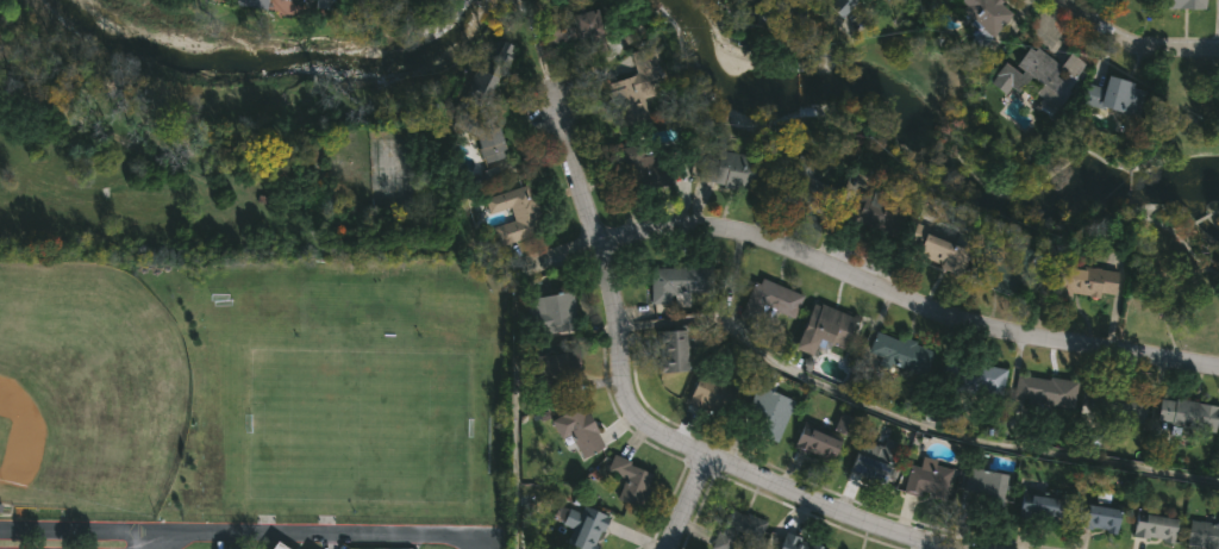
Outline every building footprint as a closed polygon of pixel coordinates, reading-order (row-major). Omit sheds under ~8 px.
[(236,9),(270,12),(270,2),(332,8),(333,0),(237,0),(236,9)] [(831,12),(831,0),(857,0),(857,12),(831,12)] [(961,15),(973,0),(995,0),(1012,13),(990,39),(961,15)] [(1157,10),(1157,0),(1204,0),(1204,10),(1157,10)] [(623,30),(637,77),(604,87),(619,132),(650,122),(644,101),(667,94),(644,23),(623,30)] [(1061,68),(1070,55),(1087,68),(1054,112),(1033,96),(1039,88),(1030,81),(1018,98),(1009,92),(1004,100),(987,88),(1005,64),(1013,70),(1031,46),(1061,68)] [(1132,87),(1146,92),(1138,117),(1104,106),(1102,108),(1081,101),(1087,82),(1102,87),(1106,74),(1133,82),(1132,87)] [(490,112),(500,141),(502,139),(506,149),(504,150),(506,157),(486,163),(483,157),(480,158),(474,137),(448,124),(454,112),(490,112)] [(642,146),(650,145),(655,179),(619,182),(615,149),(642,146)] [(757,156),(756,163),(762,163),(757,192),(723,187),(724,183),(696,179),(700,158),(717,161),(718,150),(757,156)] [(834,188),(823,217),(817,216),(817,217),(798,210),(799,206),(779,198),(796,155),(815,162),(808,177),(834,188)] [(523,186),(526,195),(531,194),(536,208),(533,210),(540,232),(499,247),(493,227),(514,220),(510,207),(488,214),(483,199),(523,186)] [(874,189),(908,204),(895,235),(865,222),(845,231),(838,214),(854,207),(862,189),(873,194),(874,189)] [(968,251),(958,276),(913,258),(925,226),(950,236),(948,243),(968,251)] [(1036,249),(1018,298),(973,282),(984,250),(1002,256),(1001,261),(1009,264),(1017,243),(1036,249)] [(1074,268),(1084,269),(1084,266),(1118,272),(1114,294),(1101,292),(1100,298),(1076,293),(1076,299),(1057,295),(1063,263),(1074,266),(1074,268)] [(689,292),(689,307),(674,307),(674,295),(669,295),(669,304),(650,304),(650,268),(682,268),(682,264),(711,264),(711,293),(689,292)] [(762,279),(802,295),(793,318),(774,310),(770,319),(759,314),(756,323),(739,316),(754,281),(759,283),(762,279)] [(571,291),(576,320),(551,325),(552,333),(531,337),(524,299),(552,294),(551,292),(557,291),(557,293),(571,291)] [(813,302),(820,306),(821,304),(856,319),(843,349),(818,338),(809,355),(793,348),(813,302)] [(686,330),(687,372),(658,373),(658,362),(661,362),(661,348),(657,348),(656,331),(686,330)] [(876,332),(902,343),(905,338),(929,350),(920,370),(909,366),(907,372),(898,367),(900,361),(892,358),(888,368),(879,364),(881,357),(868,351),(876,332)] [(564,393),(536,395),(533,356),(562,354),(561,350),(580,349),(581,369),(563,370),(564,393)] [(1006,370),(1001,397),(962,388),(968,361),(1006,370)] [(734,389),(723,417),(708,411),(709,407),(704,405),(702,410),(687,403),(699,374),(734,389)] [(1017,374),(1049,380),(1049,378),(1077,382),(1073,411),(1027,403),(1029,398),(1013,395),(1017,374)] [(749,383),(756,386),(756,385),(794,401),(776,443),(738,428),(750,398),(744,395),(749,383)] [(1092,387),(1111,391),(1112,387),(1139,392),(1139,395),(1149,398),(1144,423),(1087,412),(1092,387)] [(1199,401),(1199,404),(1218,406),(1214,433),(1171,426),(1173,423),(1158,420),(1161,399),(1176,401),(1176,398),(1199,401)] [(580,406),(583,412),(586,411),(604,448),(582,460),(574,443),(567,447),(563,441),(569,437),(568,436),(561,439),(551,422),(580,406)] [(832,412),(838,414),(839,413),(857,420),(850,437),(840,433),(839,437),(842,438),(831,463),(793,447),(805,420),(813,425),(812,430),(830,437),(832,429),(826,426),(832,412)] [(899,444),(882,486),(846,470),(854,454),(857,455),(863,441),(875,447),(876,444),(881,448),(886,438),(899,444)] [(648,491),(640,510),(617,500),(624,480),(606,473),(613,454),(631,461),(629,466),(651,474),(645,489),(648,491)] [(936,466),(952,470),(945,500),(930,497),(931,493),(920,491),(919,497),(904,493),(911,466),(920,468),(923,456),(938,460),(936,466)] [(1006,499),(1001,519),(958,510),(967,467),(1006,475),(1001,499),(1006,499)] [(1062,500),(1058,524),(1018,518),(1023,487),(1032,489),(1031,495),(1062,500)] [(1120,511),(1115,535),(1106,534),(1106,530),(1076,528),(1081,499),(1089,500),(1088,505),(1120,511)] [(596,547),(595,548),(578,548),(565,544),(573,530),(552,519),(558,506),(580,513),(583,506),(608,517),(594,545),(596,547)] [(1177,514),(1173,544),(1163,542),(1164,539),(1148,536),(1148,539),(1133,537),(1138,507),(1177,514)] [(736,537),(730,548),(713,548),(711,548),(719,532),(720,532),(731,510),(745,517),(746,513),(767,523),(756,547),(736,537)] [(1218,525),(1218,514),(1218,548),(1213,548),(1187,544),(1190,520),(1218,525)] [(824,548),(823,548),(778,548),(786,532),(813,547),(814,543),(824,548)]
